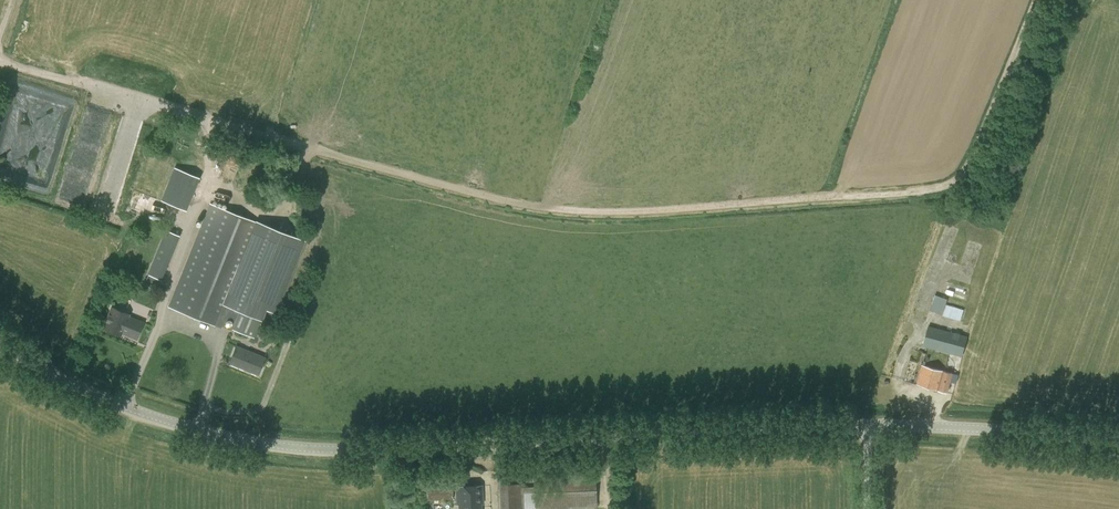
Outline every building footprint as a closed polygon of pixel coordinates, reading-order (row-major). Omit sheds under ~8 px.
[(22,93),(72,107),(75,98),(25,84),(22,93)] [(98,150),(105,124),(83,118),(79,132),(84,133),(86,127),(95,129),(90,148),(98,150)] [(174,168),(161,200),(186,210),(199,178),(174,168)] [(33,183),(32,189),(46,194),(48,188),(33,183)] [(231,330),(232,329),(254,338),(266,308),(276,312),(305,241),(265,225),(262,224),(209,203),(168,306),(221,327),(221,326),(231,330)] [(161,280),(178,235),(171,232),(165,230),(144,284),(157,289),(160,280),(161,280)] [(934,294),(929,310),(957,319),(960,309),(945,304),(947,299),(934,294)] [(136,338),(143,322),(128,315),(129,313),(112,306),(103,327),(120,334),(121,332),(136,338)] [(923,347),(961,357),(967,336),(929,326),(923,347)] [(236,346),(229,362),(257,374),(264,357),(236,346)] [(922,365),(917,384),(938,390),(938,391),(947,393),(952,373),(922,365)] [(533,473),(534,486),(523,486),(523,483),(499,484),(500,508),(525,508),(523,508),(522,493),(534,493),(534,508),(596,508),(595,470),(533,473)] [(426,482),(427,501),(453,499),(452,481),(426,482)] [(456,486),(457,504),(459,504),(459,508),(481,508),(480,504),(482,504),(481,485),(456,486)]
